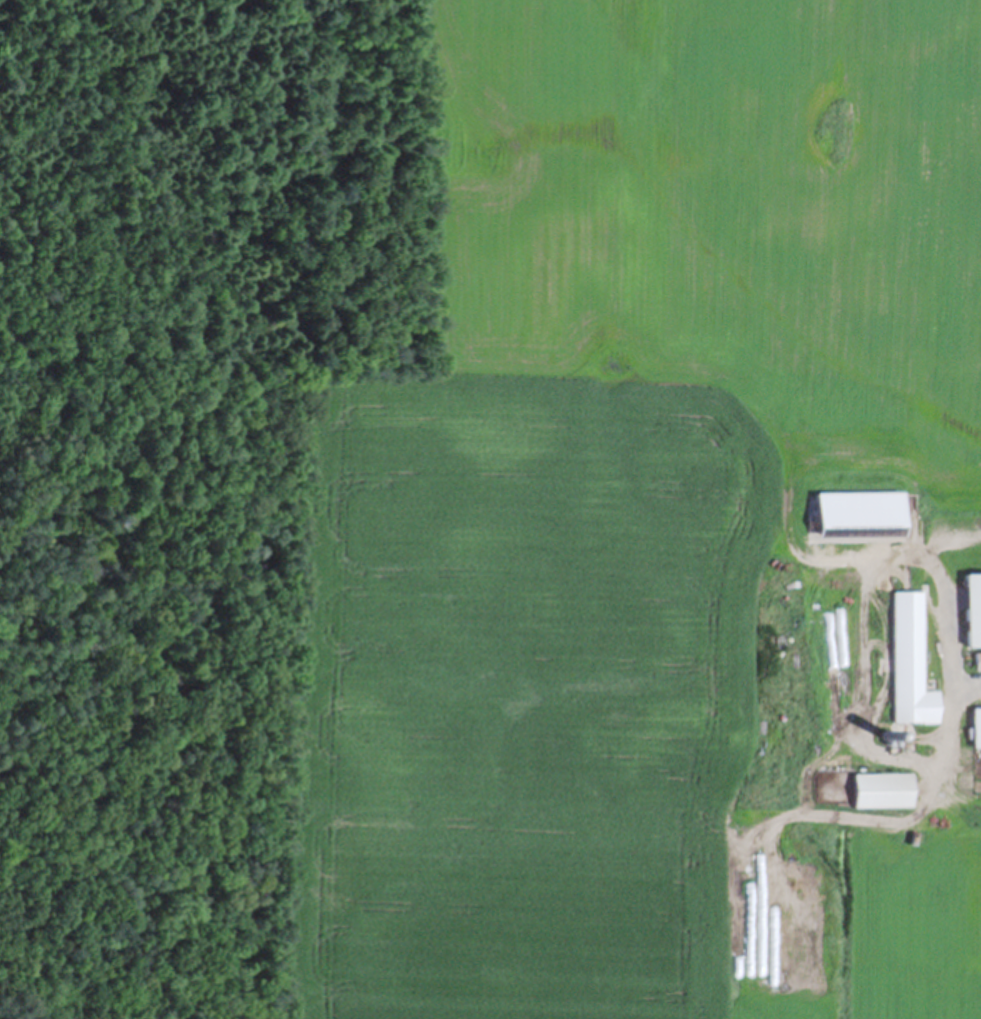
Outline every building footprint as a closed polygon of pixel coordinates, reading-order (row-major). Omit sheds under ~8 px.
[(961,569),(961,643),(980,643),(980,569),(961,569)] [(973,667),(980,667),(980,649),(973,649),(973,667)] [(935,737),(935,691),(891,690),(890,737),(935,737)] [(909,804),(909,770),(850,770),(850,804),(909,804)]
